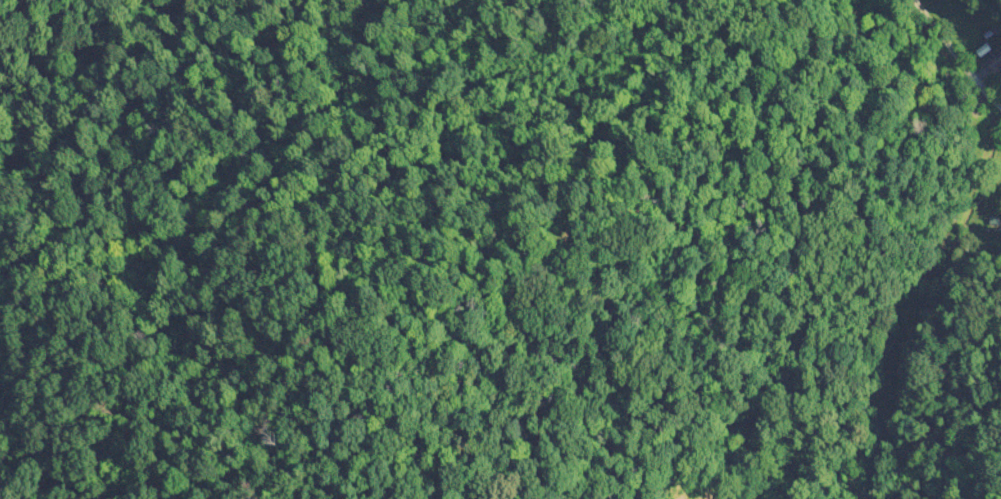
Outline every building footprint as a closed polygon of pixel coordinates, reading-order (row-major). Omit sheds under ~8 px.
[(998,50),(984,60),(994,74),(1000,70),(1000,54),(998,50)]
